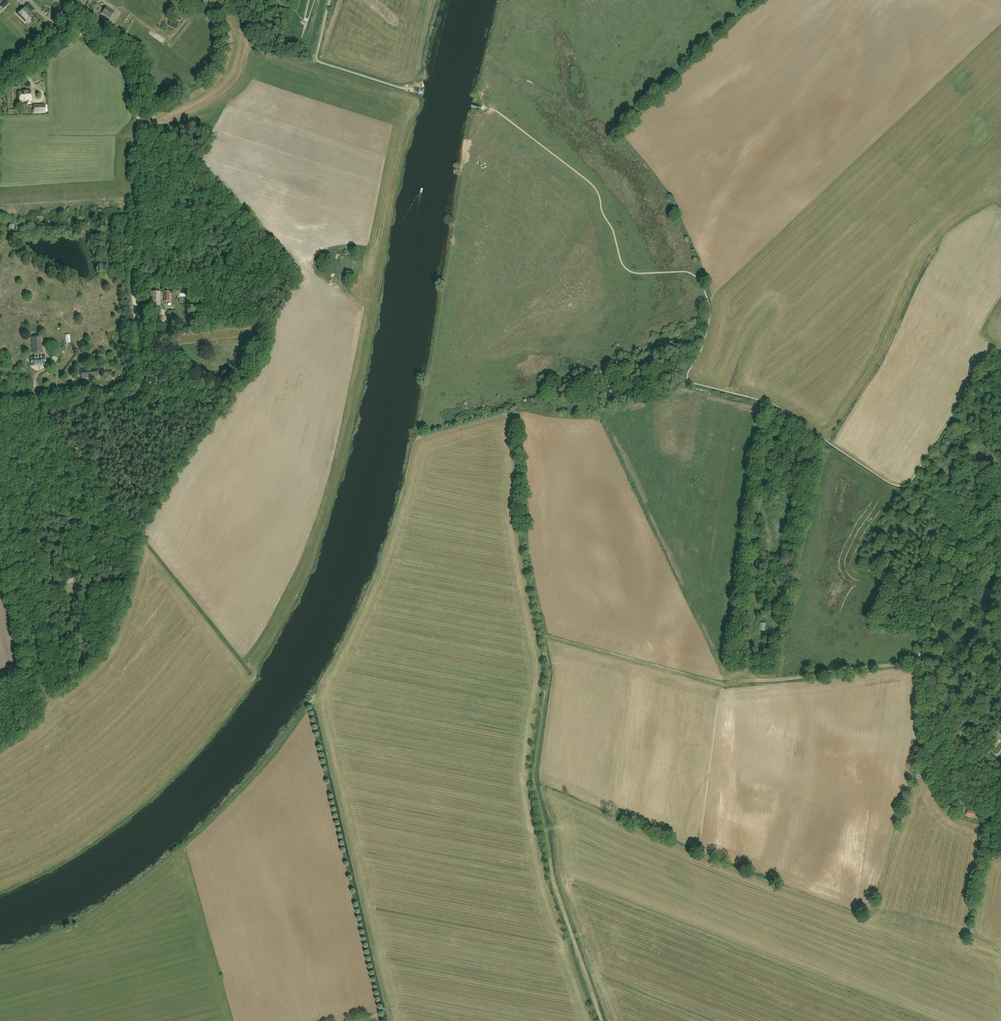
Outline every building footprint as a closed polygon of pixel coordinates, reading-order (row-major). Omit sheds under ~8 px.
[(26,20),(28,22),(31,20),(32,21),(36,17),(31,12),(34,9),(28,3),(25,7),(27,8),(26,9),(25,8),(19,14),(22,16),(21,17),(25,22),(26,20)] [(106,7),(102,13),(110,19),(114,12),(106,7)] [(168,25),(176,29),(179,22),(171,19),(168,25)] [(121,32),(118,30),(118,29),(107,23),(104,29),(114,36),(115,34),(118,36),(121,32)] [(37,68),(28,72),(30,77),(39,72),(37,68)] [(30,100),(32,100),(31,91),(19,92),(20,101),(27,101),(27,104),(30,104),(30,100)] [(45,104),(33,105),(34,115),(45,114),(45,104)] [(152,295),(152,305),(160,305),(160,292),(151,292),(151,295),(152,295)] [(40,337),(31,337),(33,353),(34,353),(34,358),(31,358),(31,366),(32,366),(45,365),(46,365),(46,364),(45,357),(44,357),(41,357),(41,353),(42,352),(40,337)] [(98,377),(97,369),(81,370),(81,378),(98,377)] [(69,584),(75,580),(72,574),(66,577),(69,584)] [(966,815),(975,818),(976,812),(968,809),(966,815)]
